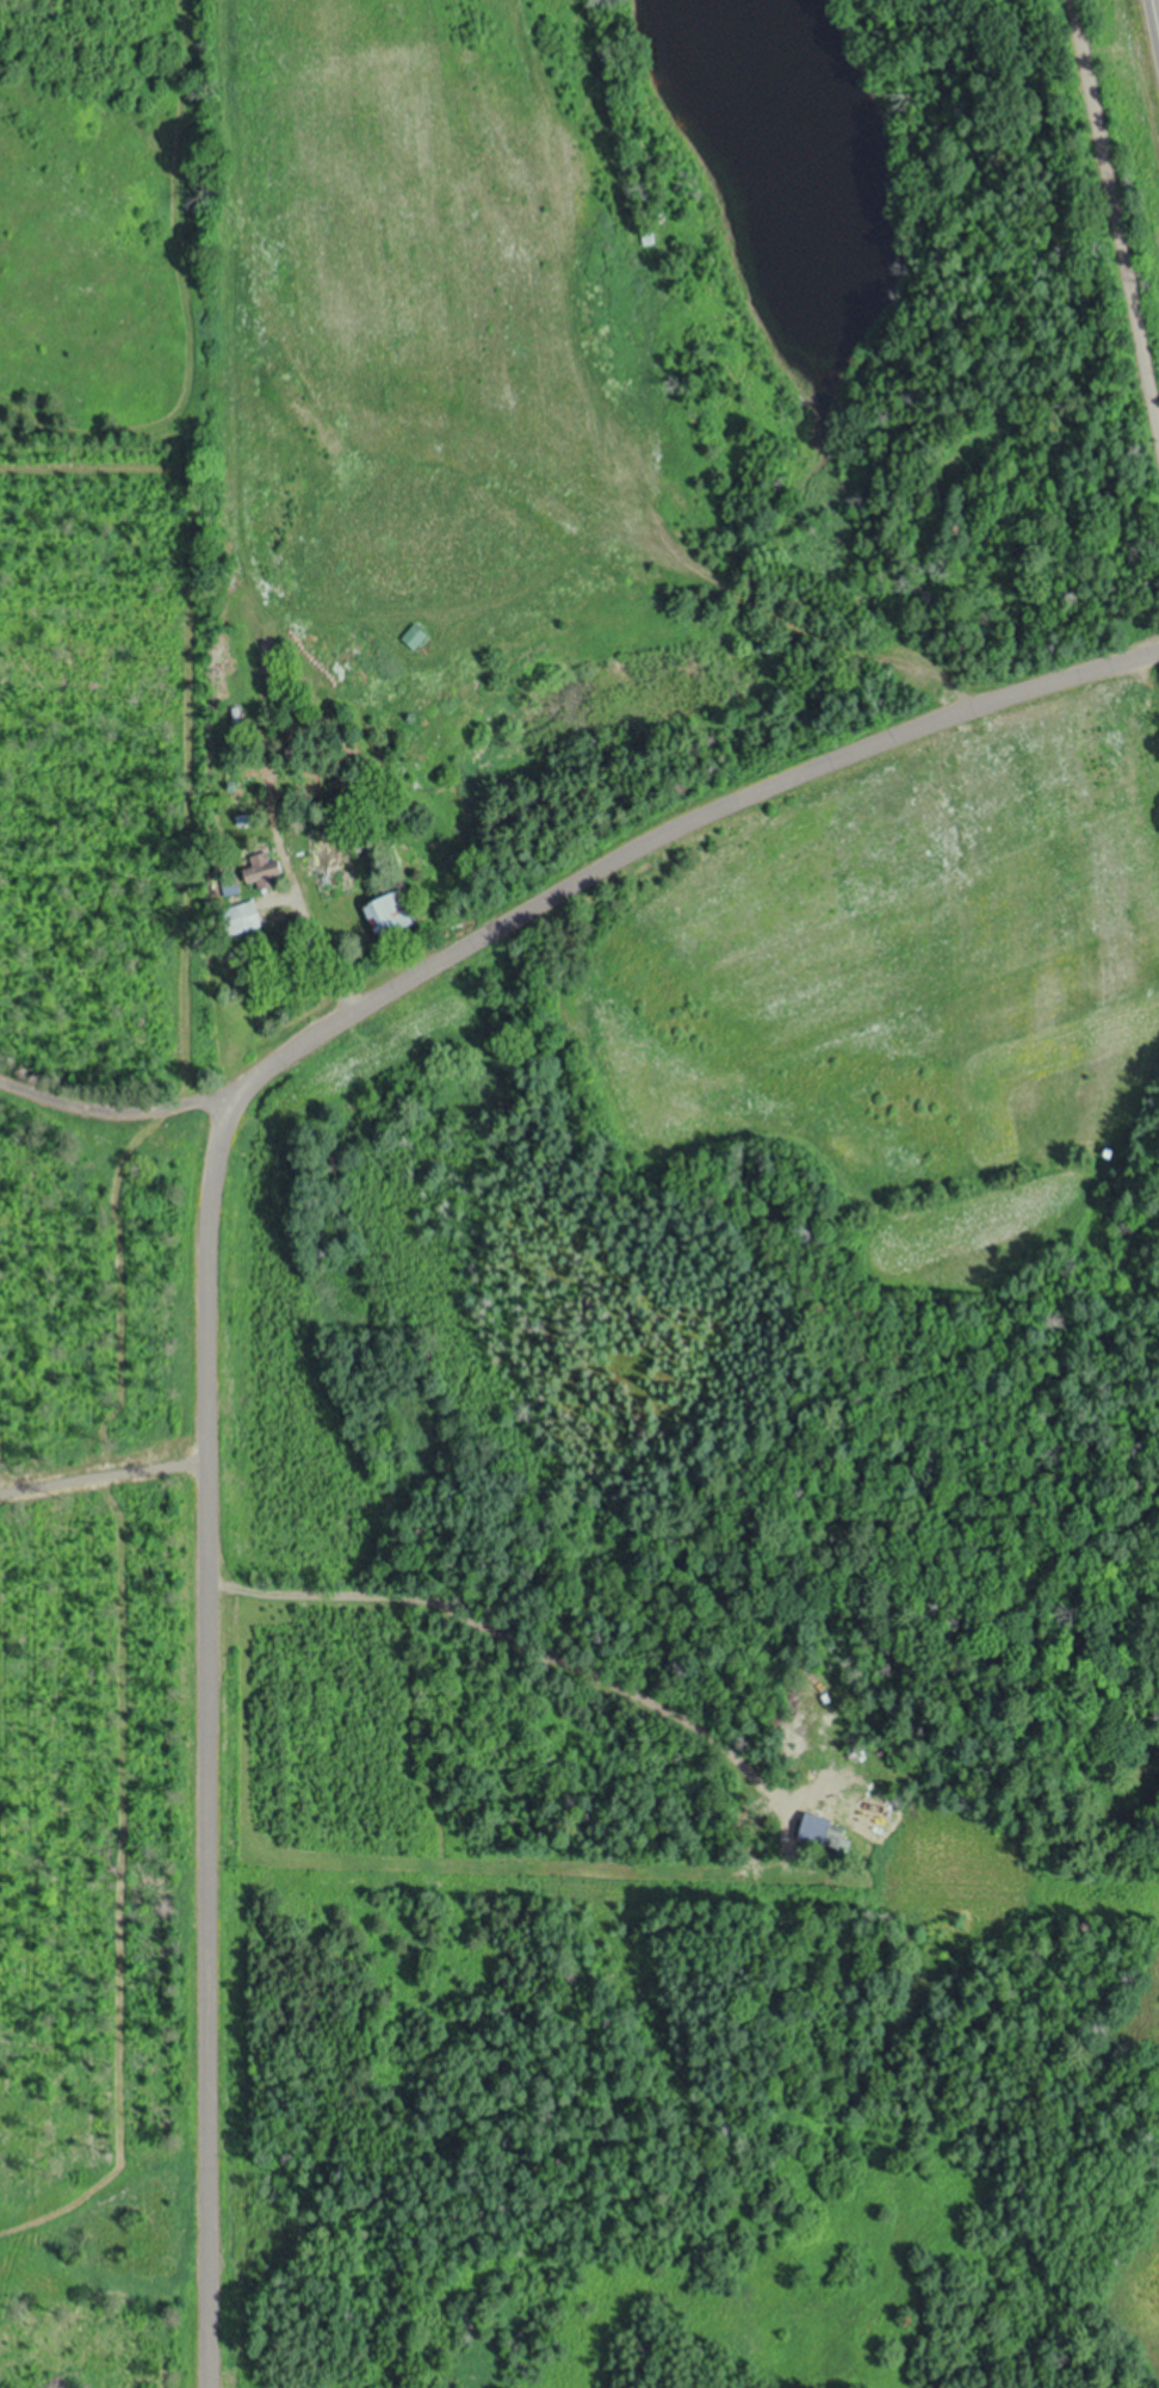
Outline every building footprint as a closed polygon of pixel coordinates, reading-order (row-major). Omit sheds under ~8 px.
[(278,885),(276,879),(293,874),(290,863),(278,867),(273,850),(248,857),(259,891),(278,885)] [(371,908),(391,938),(422,917),(402,887),(371,908)]
